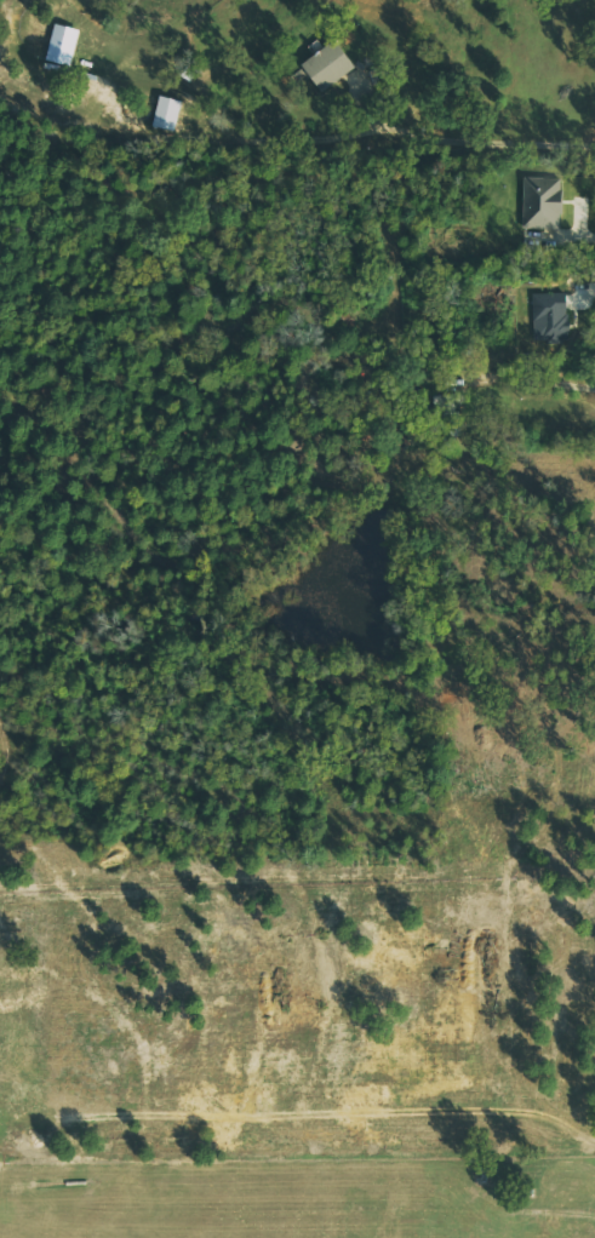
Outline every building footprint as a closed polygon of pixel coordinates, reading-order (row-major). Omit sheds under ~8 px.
[(46,59),(71,65),(80,29),(55,23),(46,59)] [(300,65),(322,92),(354,66),(332,38),(300,65)] [(152,125),(175,131),(183,101),(160,95),(152,125)] [(523,178),(525,229),(562,228),(561,177),(523,178)] [(566,292),(536,294),(539,342),(568,340),(566,292)]
